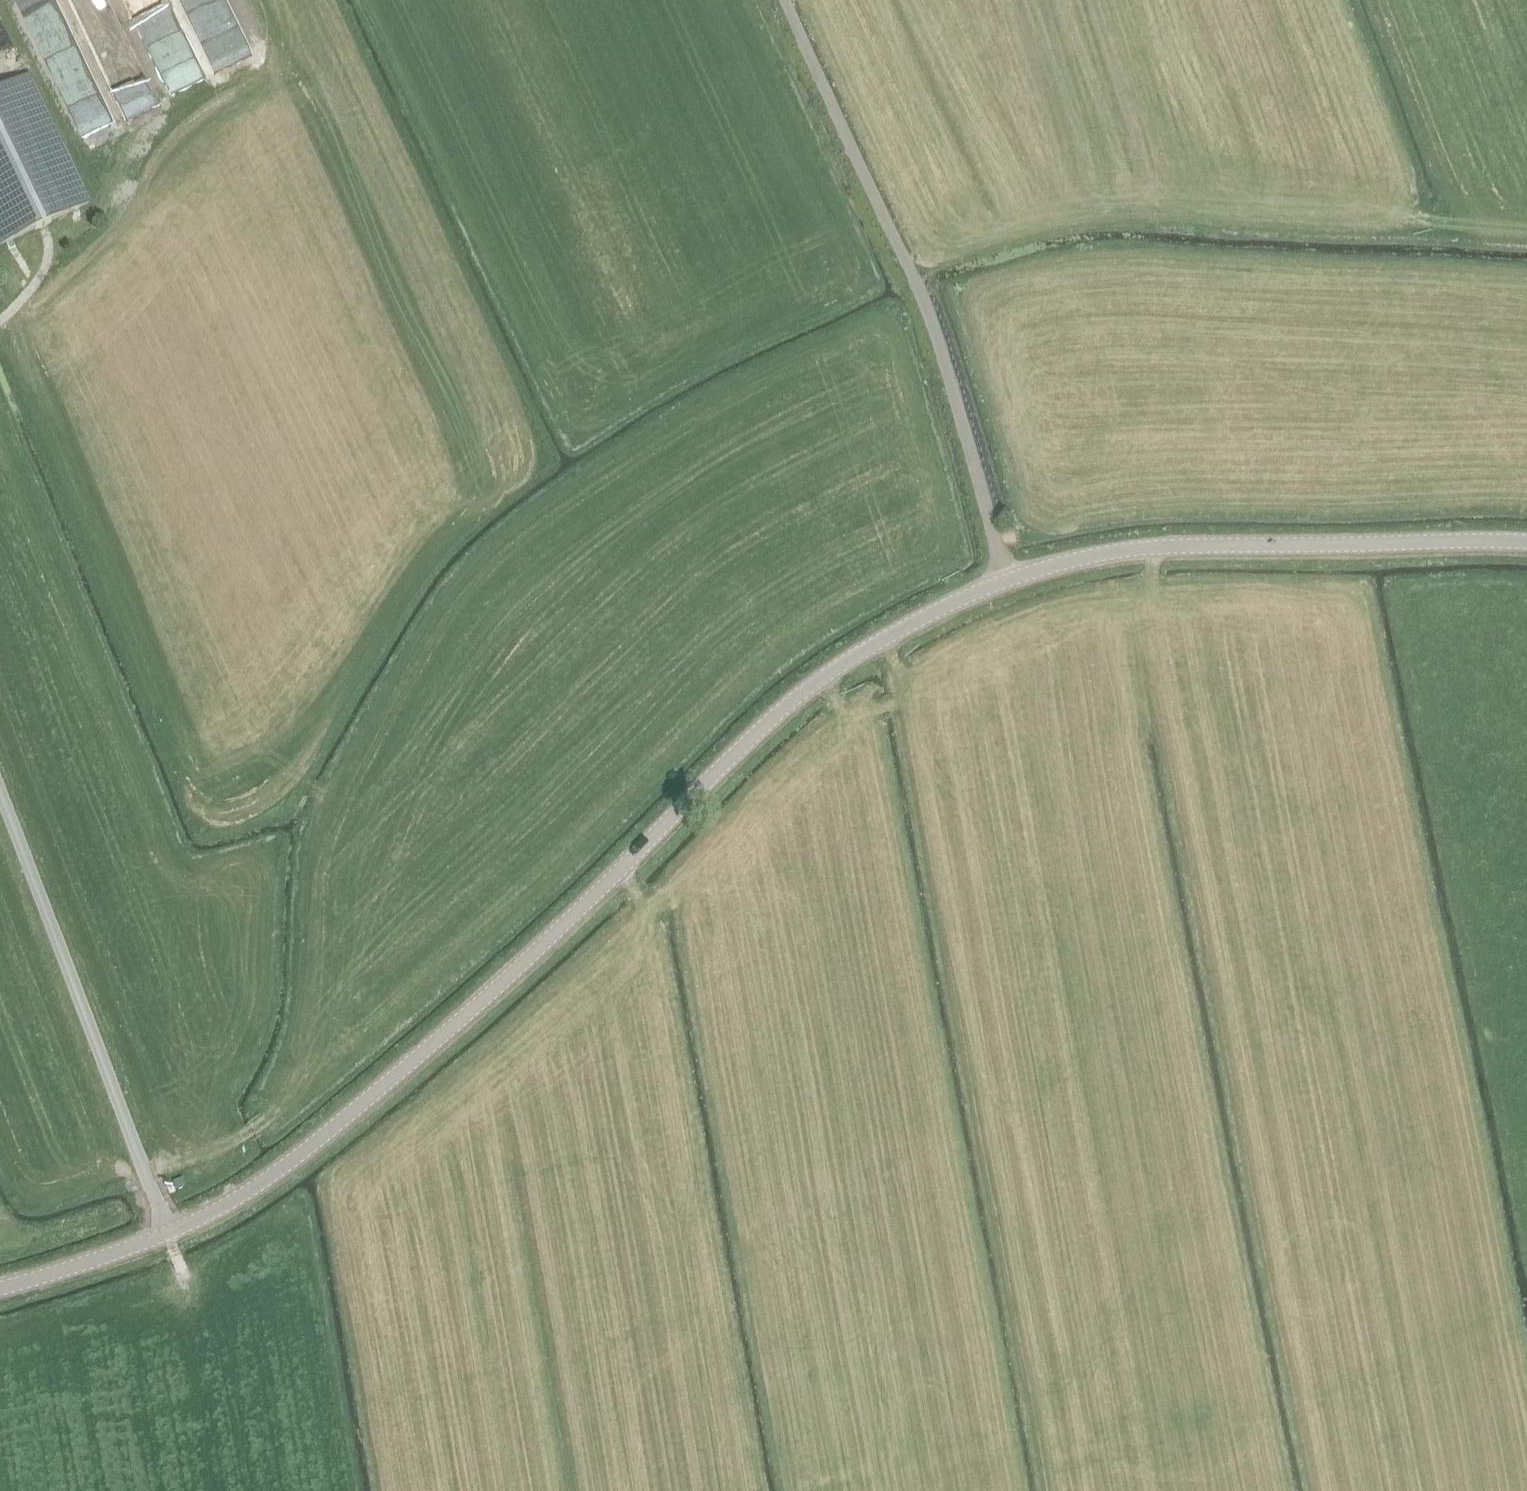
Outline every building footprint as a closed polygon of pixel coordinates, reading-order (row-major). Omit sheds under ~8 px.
[(136,45),(103,60),(129,112),(161,97),(136,45)] [(174,89),(211,78),(207,65),(170,76),(174,89)] [(89,203),(28,75),(0,88),(0,245),(89,203)]
